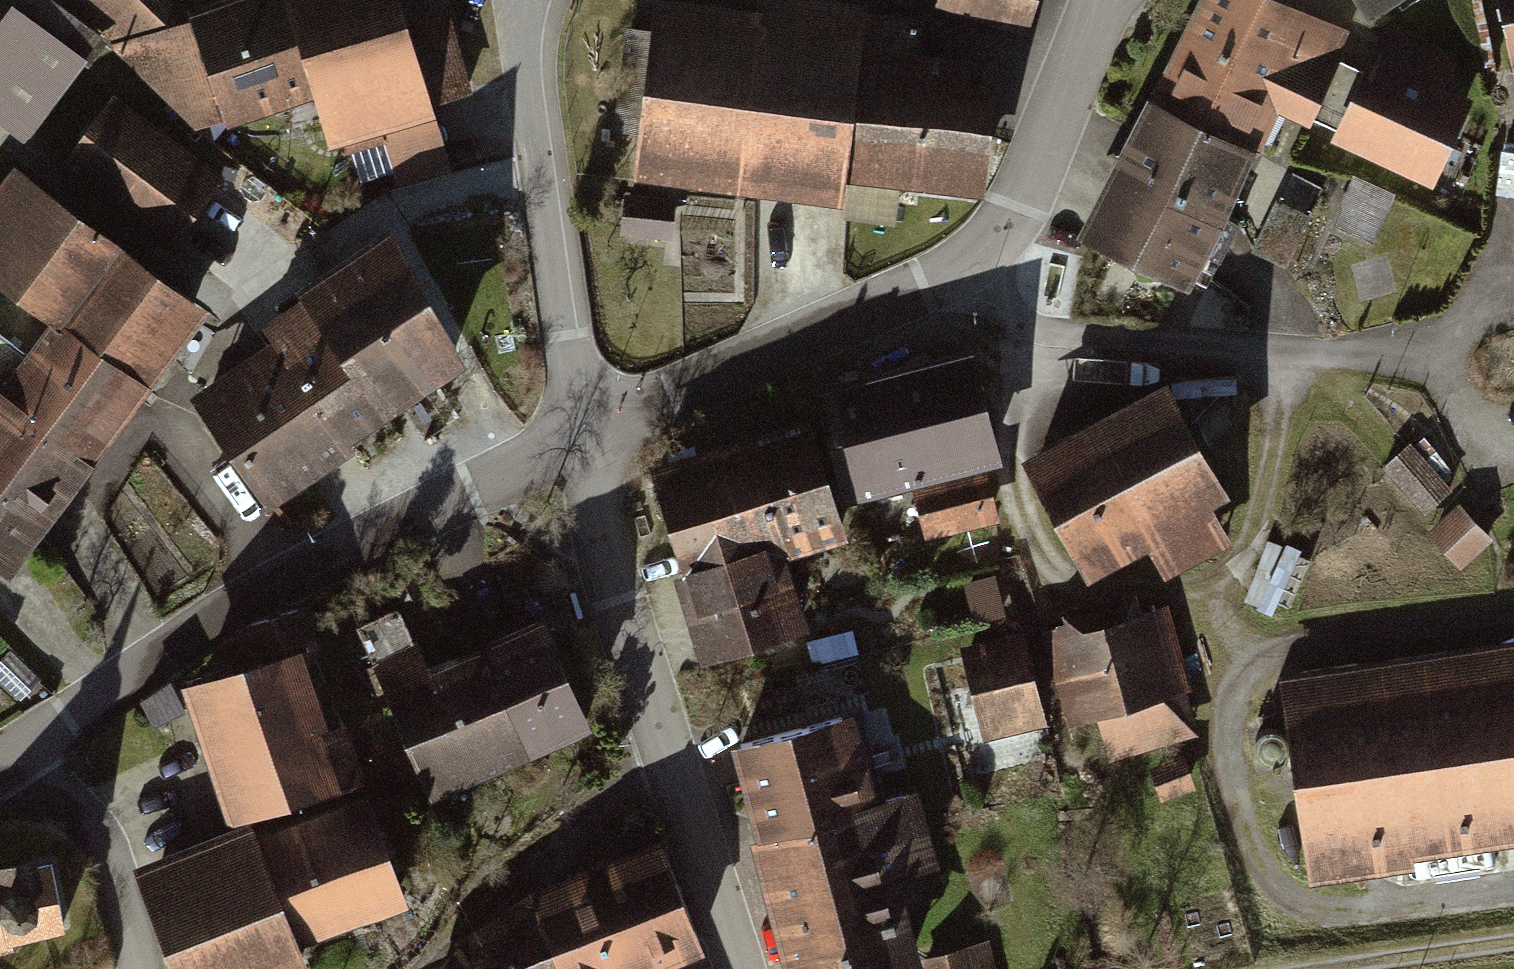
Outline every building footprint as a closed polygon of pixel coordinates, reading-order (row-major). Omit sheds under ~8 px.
[(48,0),(27,0),(0,35),(0,124),(33,149),(111,49),(48,0)] [(184,0),(70,0),(123,43),(205,130),(236,127),(326,101),(340,156),(449,127),(444,105),(478,99),(446,0),(235,0),(196,10),(184,0)] [(667,5),(647,183),(856,207),(859,184),(1001,200),(1016,64),(880,49),(885,7),(822,0),(768,0),(766,17),(667,5)] [(943,4),(1032,37),(1046,0),(944,0),(943,4)] [(1315,0),(1198,0),(1163,78),(1282,131),(1337,10),(1315,0)] [(1513,74),(1513,0),(1498,0),(1513,74)] [(1465,56),(1391,24),(1339,146),(1444,191),(1483,101),(1451,87),(1465,56)] [(1257,122),(1161,79),(1091,236),(1187,279),(1257,122)] [(235,179),(120,100),(70,173),(185,252),(235,179)] [(23,168),(0,200),(0,282),(61,326),(13,393),(0,384),(0,570),(24,587),(223,311),(23,168)] [(1359,172),(1337,217),(1376,235),(1397,190),(1359,172)] [(282,347),(206,396),(281,510),(496,371),(400,224),(306,285),(317,300),(271,330),(282,347)] [(840,432),(669,474),(717,667),(821,642),(803,568),(869,551),(866,540),(927,525),(931,544),(1003,526),(990,475),(1000,473),(971,358),(831,393),(840,432)] [(1190,389),(1035,464),(1095,587),(1156,558),(1170,585),(1234,555),(1222,530),(1252,516),(1190,389)] [(1393,463),(1427,507),(1455,485),(1420,442),(1393,463)] [(1464,498),(1432,528),(1465,565),(1498,536),(1464,498)] [(1002,573),(945,576),(947,615),(1004,613),(1002,573)] [(1174,611),(1045,643),(1067,729),(1108,719),(1119,764),(1206,743),(1174,611)] [(429,649),(387,666),(444,810),(614,743),(568,628),(441,678),(429,649)] [(1028,639),(962,654),(984,746),(1050,731),(1028,639)] [(1290,679),(1322,889),(1513,860),(1513,646),(1290,679)] [(324,651),(196,686),(236,828),(379,789),(362,726),(346,731),(324,651)] [(745,750),(769,845),(760,848),(792,968),(999,968),(992,945),(936,959),(918,889),(955,879),(932,793),(897,802),(874,717),(745,750)] [(1192,760),(1157,770),(1167,802),(1202,792),(1192,760)] [(147,873),(184,968),(325,968),(319,954),(423,914),(381,805),(273,847),(265,827),(147,873)] [(671,854),(507,919),(519,950),(470,968),(693,968),(714,961),(671,854)] [(0,881),(0,961),(71,941),(51,867),(0,881)]
